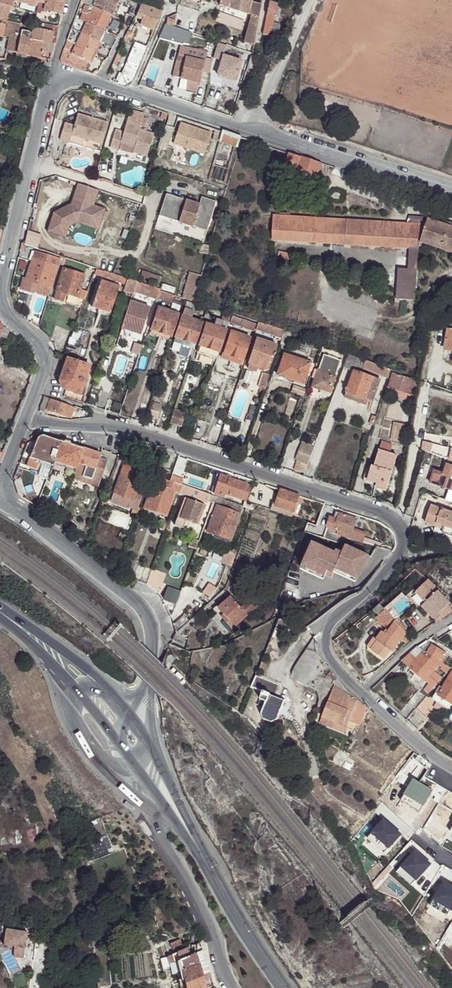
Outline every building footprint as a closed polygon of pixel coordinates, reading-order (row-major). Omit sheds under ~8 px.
[(10,7),(11,8),(12,8),(14,0),(0,0),(0,5),(10,7)] [(37,2),(40,3),(38,12),(44,14),(45,11),(61,15),(65,0),(63,0),(38,0),(37,2)] [(93,7),(110,15),(112,11),(117,0),(96,0),(93,7)] [(229,8),(248,13),(251,1),(252,0),(230,0),(229,8)] [(251,1),(248,13),(251,15),(243,42),(245,42),(254,45),(261,4),(251,1)] [(86,4),(81,2),(75,17),(79,19),(86,22),(103,31),(104,30),(110,15),(93,7),(89,5),(85,12),(83,11),(86,4)] [(136,16),(141,4),(133,2),(129,13),(136,16)] [(278,6),(270,3),(267,15),(274,16),(278,6)] [(157,9),(141,4),(136,16),(143,19),(141,24),(154,30),(159,18),(162,12),(161,10),(157,9)] [(0,5),(0,39),(3,40),(10,7),(0,5)] [(180,7),(168,9),(167,19),(179,17),(180,7)] [(114,16),(110,15),(104,30),(107,31),(114,16)] [(22,25),(8,22),(5,37),(10,38),(19,39),(22,25)] [(98,41),(103,31),(86,22),(81,33),(98,41)] [(272,24),(266,22),(263,35),(268,36),(272,24)] [(175,28),(166,25),(165,24),(161,33),(171,37),(175,28)] [(41,31),(53,34),(55,29),(42,25),(41,29),(41,31)] [(75,29),(72,27),(67,39),(71,41),(76,43),(93,51),(98,41),(81,33),(78,40),(73,37),(76,30),(75,29)] [(187,31),(175,28),(171,37),(183,41),(187,31)] [(51,45),(52,40),(53,34),(41,31),(38,31),(34,29),(33,34),(32,41),(51,45)] [(76,30),(73,37),(78,40),(81,33),(76,30)] [(104,43),(110,32),(107,31),(104,30),(103,31),(98,41),(104,43)] [(21,38),(32,41),(33,34),(22,32),(21,38)] [(19,39),(10,38),(7,52),(8,52),(16,54),(19,39)] [(51,61),(54,46),(51,45),(32,41),(21,38),(21,40),(18,54),(51,61)] [(64,63),(72,67),(74,59),(76,56),(71,54),(74,50),(76,43),(71,41),(67,39),(61,57),(60,59),(61,62),(64,63)] [(133,48),(144,53),(146,47),(135,42),(133,48)] [(253,51),(254,45),(245,42),(244,48),(253,51)] [(88,62),(93,51),(76,43),(74,50),(71,54),(76,56),(87,62),(88,62)] [(127,62),(138,67),(144,53),(133,48),(127,62)] [(121,56),(117,54),(109,73),(114,74),(121,56)] [(204,62),(203,71),(208,71),(211,58),(195,55),(194,60),(204,62)] [(72,67),(83,71),(87,62),(76,56),(74,59),(72,67)] [(174,77),(180,78),(185,58),(179,56),(174,77)] [(185,58),(180,78),(199,82),(203,71),(204,62),(194,60),(185,58)] [(214,66),(231,72),(234,63),(215,59),(214,66)] [(121,84),(124,86),(132,81),(138,67),(127,62),(123,76),(121,82),(121,84)] [(214,66),(211,75),(230,79),(231,72),(214,66)] [(126,123),(141,127),(143,121),(143,120),(144,117),(129,112),(126,123)] [(107,124),(77,115),(73,127),(64,125),(59,141),(69,144),(71,138),(101,146),(107,124)] [(170,122),(164,120),(161,128),(167,130),(170,122)] [(141,127),(126,123),(123,135),(115,132),(110,149),(119,152),(121,145),(135,148),(133,153),(147,157),(153,137),(139,133),(141,127)] [(179,126),(172,147),(203,157),(210,136),(179,126)] [(221,135),(215,133),(212,143),(218,144),(219,142),(236,148),(239,137),(222,131),(221,135)] [(135,148),(121,145),(119,152),(133,156),(133,153),(135,148)] [(285,166),(297,170),(301,158),(289,154),(285,166)] [(316,176),(320,164),(301,157),(301,158),(297,170),(316,176)] [(48,233),(67,239),(70,228),(78,224),(87,219),(102,224),(103,221),(105,213),(106,210),(94,206),(99,191),(78,185),(72,205),(70,210),(65,213),(63,209),(54,214),(48,233)] [(212,202),(197,198),(194,206),(162,195),(155,217),(202,233),(212,202)] [(408,250),(416,250),(419,243),(425,226),(406,225),(272,217),(271,242),(408,250)] [(406,225),(425,226),(427,220),(427,219),(408,217),(406,225)] [(87,219),(78,224),(99,231),(102,224),(87,219)] [(451,228),(451,224),(435,219),(434,223),(451,228)] [(419,243),(451,254),(451,228),(434,223),(427,220),(425,226),(419,243)] [(407,271),(415,271),(416,250),(408,250),(407,271)] [(35,253),(33,259),(46,263),(48,257),(35,253)] [(52,258),(50,265),(57,267),(59,261),(52,258)] [(46,263),(33,259),(26,278),(26,280),(36,283),(45,287),(50,288),(57,267),(50,265),(46,263)] [(64,270),(57,292),(65,295),(77,299),(85,277),(64,270)] [(83,291),(88,292),(93,277),(95,271),(90,270),(83,291)] [(414,302),(415,271),(407,271),(398,270),(396,301),(414,302)] [(105,274),(95,271),(93,277),(104,280),(105,274)] [(184,299),(192,302),(200,275),(187,272),(180,298),(184,299)] [(113,277),(105,274),(104,280),(111,283),(113,277)] [(126,281),(113,277),(111,283),(124,287),(126,281)] [(26,280),(26,278),(25,278),(21,289),(33,293),(34,289),(36,283),(26,280)] [(159,291),(135,282),(132,292),(156,300),(156,299),(159,292),(159,291)] [(45,287),(36,283),(34,289),(43,292),(45,287)] [(99,283),(91,308),(110,315),(118,289),(99,283)] [(65,295),(57,292),(54,301),(63,304),(65,295)] [(159,292),(156,299),(171,304),(173,297),(159,292)] [(129,302),(120,329),(140,335),(149,309),(129,302)] [(200,308),(196,307),(186,303),(185,308),(191,310),(198,313),(200,308)] [(208,307),(197,303),(196,307),(200,308),(198,313),(191,310),(191,313),(199,315),(200,311),(206,313),(208,307)] [(171,338),(178,316),(157,310),(151,331),(171,338)] [(229,324),(231,317),(209,310),(207,315),(223,320),(222,323),(224,324),(228,325),(229,324)] [(241,320),(231,317),(229,324),(238,327),(241,320)] [(195,346),(202,324),(200,324),(182,318),(175,339),(195,346)] [(256,325),(241,320),(238,327),(254,332),(254,331),(256,325)] [(447,323),(445,331),(446,331),(444,351),(451,352),(451,322),(447,323)] [(266,326),(257,323),(256,325),(254,331),(263,334),(266,326)] [(0,326),(0,331),(3,332),(0,338),(6,340),(10,333),(5,329),(0,326)] [(199,347),(219,354),(226,332),(206,326),(199,347)] [(284,331),(266,326),(263,334),(280,339),(284,331)] [(149,336),(169,343),(171,338),(151,331),(149,336)] [(292,334),(284,331),(280,339),(279,344),(287,347),(292,334)] [(229,333),(222,355),(242,361),(243,362),(250,340),(229,333)] [(193,351),(195,346),(175,339),(173,344),(193,351)] [(248,365),(257,368),(264,371),(267,363),(270,364),(276,346),(255,339),(247,365),(248,365)] [(315,343),(306,339),(304,346),(313,350),(315,343)] [(197,353),(218,359),(219,354),(199,347),(197,353)] [(242,361),(222,355),(220,360),(239,367),(242,361)] [(304,376),(308,364),(283,355),(276,376),(301,384),(304,376)] [(316,371),(313,380),(311,387),(320,391),(320,392),(322,394),(324,395),(327,393),(328,394),(340,361),(322,355),(316,371)] [(358,359),(348,355),(345,363),(355,367),(358,359)] [(90,367),(67,359),(61,379),(66,390),(80,395),(90,367)] [(355,367),(345,363),(343,368),(353,372),(363,376),(365,370),(366,369),(368,363),(358,359),(355,367)] [(390,371),(368,363),(366,369),(365,370),(387,378),(390,371)] [(312,365),(308,364),(304,376),(307,377),(309,372),(310,373),(312,365)] [(363,376),(353,372),(344,400),(367,408),(369,402),(373,403),(381,382),(363,376)] [(388,388),(414,396),(416,381),(393,372),(388,388)] [(258,388),(264,390),(269,376),(263,374),(258,388)] [(290,393),(302,397),(304,391),(292,387),(290,393)] [(40,408),(40,412),(45,414),(47,410),(50,400),(44,398),(40,408)] [(50,400),(47,410),(70,419),(74,408),(50,400)] [(151,402),(146,417),(148,417),(154,419),(156,420),(161,406),(151,402)] [(173,410),(169,424),(170,424),(177,427),(179,428),(184,414),(173,410)] [(401,421),(407,422),(409,415),(402,413),(401,421)] [(393,422),(389,439),(404,443),(408,425),(393,422)] [(44,436),(37,439),(31,458),(40,461),(43,462),(53,466),(53,465),(55,461),(61,442),(44,436)] [(82,449),(61,442),(55,461),(76,468),(76,467),(78,462),(82,449)] [(296,459),(308,463),(311,455),(314,446),(302,442),(296,459)] [(423,442),(423,451),(424,452),(438,456),(441,447),(423,442)] [(392,448),(381,444),(374,468),(372,467),(367,481),(377,484),(376,489),(386,492),(397,458),(389,456),(392,448)] [(100,454),(82,449),(78,462),(76,467),(76,468),(75,472),(73,478),(81,481),(83,476),(99,482),(107,461),(99,458),(100,454)] [(40,461),(31,458),(27,466),(36,469),(40,461)] [(76,468),(55,461),(53,465),(75,472),(76,468)] [(47,476),(50,475),(53,466),(43,462),(40,470),(42,474),(47,476)] [(174,476),(181,478),(185,466),(178,464),(174,476)] [(136,489),(142,473),(143,472),(130,467),(124,465),(114,493),(133,500),(136,502),(133,512),(135,512),(143,491),(136,489)] [(447,465),(444,475),(439,488),(451,492),(451,467),(447,465)] [(439,488),(444,475),(433,471),(429,483),(439,488)] [(211,493),(214,494),(220,477),(216,475),(211,493)] [(83,476),(81,481),(97,487),(99,482),(83,476)] [(246,501),(251,487),(229,479),(230,477),(226,476),(226,478),(220,477),(214,494),(224,497),(225,494),(246,501)] [(16,483),(17,487),(19,495),(23,496),(26,495),(25,491),(20,478),(16,480),(16,483)] [(181,486),(170,482),(164,480),(162,485),(161,487),(174,492),(174,493),(178,495),(181,486)] [(165,516),(174,493),(174,492),(161,487),(154,484),(144,509),(165,516)] [(187,488),(181,486),(178,495),(184,497),(185,495),(187,488)] [(205,501),(207,495),(187,488),(185,495),(205,501)] [(272,504),(270,510),(290,517),(292,511),(296,500),(301,502),(303,498),(280,490),(275,505),(272,504)] [(110,503),(133,512),(136,502),(133,500),(114,493),(110,503)] [(240,512),(243,507),(215,498),(212,503),(240,512)] [(204,507),(183,499),(174,526),(182,529),(184,522),(197,526),(204,507)] [(301,502),(296,500),(292,511),(298,513),(302,502),(301,502)] [(230,541),(239,515),(216,507),(207,532),(230,541)] [(436,528),(438,523),(445,525),(443,530),(441,534),(451,537),(451,515),(429,507),(423,523),(436,528)] [(350,535),(352,528),(355,520),(339,514),(337,520),(334,529),(334,530),(341,532),(350,535)] [(331,518),(328,527),(334,529),(337,520),(333,519),(331,518)] [(328,527),(326,532),(340,536),(341,532),(334,530),(334,529),(328,527)] [(349,539),(363,543),(366,533),(352,528),(350,535),(349,539)] [(326,532),(323,539),(337,543),(340,536),(326,532)] [(395,536),(395,535),(387,536),(388,546),(395,548),(395,544),(395,540),(395,536)] [(190,542),(188,547),(195,550),(198,541),(195,539),(190,542)] [(381,549),(382,544),(382,543),(369,540),(368,544),(381,549)] [(332,553),(310,543),(300,567),(323,577),(323,576),(325,571),(331,574),(331,573),(333,569),(355,579),(356,579),(366,556),(343,546),(339,553),(333,551),(332,553)] [(134,575),(145,585),(151,571),(137,565),(134,575)] [(151,571),(145,585),(158,594),(166,574),(151,569),(151,571)] [(133,580),(145,585),(134,575),(132,580),(133,580)] [(451,612),(451,607),(449,605),(451,603),(429,582),(417,594),(427,603),(423,608),(437,622),(451,612)] [(175,605),(178,592),(165,588),(162,601),(175,605)] [(231,629),(247,615),(240,606),(235,601),(231,597),(228,600),(218,608),(226,617),(223,620),(231,629)] [(225,635),(231,629),(223,620),(226,617),(218,608),(228,600),(226,598),(212,609),(216,614),(210,619),(225,635)] [(247,615),(253,610),(245,602),(242,604),(240,606),(247,615)] [(385,610),(380,604),(373,609),(379,615),(385,610)] [(393,619),(385,610),(379,615),(376,617),(386,627),(390,623),(390,622),(393,619)] [(173,624),(176,632),(188,621),(183,616),(173,624)] [(401,640),(406,633),(396,622),(393,625),(390,630),(386,634),(384,631),(377,639),(374,637),(367,645),(384,659),(390,650),(392,652),(401,640)] [(176,633),(173,640),(178,642),(186,644),(187,637),(176,633)] [(406,645),(412,639),(406,633),(401,640),(406,645)] [(317,648),(316,636),(294,668),(293,669),(292,672),(293,676),(296,679),(307,685),(323,661),(318,654),(317,648)] [(434,645),(429,654),(442,662),(443,663),(446,659),(449,655),(434,645)] [(425,651),(419,647),(403,661),(411,668),(425,651)] [(425,651),(411,668),(412,669),(424,679),(426,680),(432,673),(439,664),(442,662),(429,654),(425,651)] [(443,663),(442,662),(439,664),(442,667),(441,669),(447,673),(450,668),(446,665),(443,663)] [(424,679),(412,669),(409,673),(421,683),(424,679)] [(256,673),(250,687),(262,692),(263,690),(268,678),(256,673)] [(421,693),(426,698),(440,680),(432,673),(426,680),(429,683),(421,693)] [(451,704),(451,674),(443,688),(439,695),(451,704)] [(358,702),(359,700),(348,691),(338,678),(332,691),(353,700),(358,702)] [(415,710),(427,720),(433,713),(447,721),(451,713),(451,712),(450,711),(451,707),(451,704),(439,695),(443,688),(440,686),(432,700),(426,698),(415,710)] [(263,690),(262,692),(259,699),(265,702),(263,708),(260,713),(263,719),(271,722),(277,720),(284,701),(270,695),(270,693),(263,690)] [(347,728),(350,722),(358,702),(353,700),(332,691),(321,717),(332,722),(347,728)] [(408,703),(415,710),(426,698),(421,693),(419,691),(408,703)] [(265,702),(259,699),(257,705),(263,708),(265,702)] [(359,726),(367,708),(359,700),(358,702),(350,722),(359,726)] [(330,728),(345,734),(347,728),(332,722),(330,728)] [(288,866),(292,863),(276,843),(267,850),(270,854),(276,850),(288,866)] [(448,858),(436,850),(431,858),(443,866),(448,858)] [(451,871),(451,860),(448,858),(443,866),(451,871)] [(451,887),(451,886),(439,878),(443,872),(439,869),(435,874),(431,879),(431,880),(436,883),(438,882),(449,890),(451,887)] [(30,925),(28,937),(28,939),(38,940),(38,937),(40,926),(30,925)] [(28,939),(28,937),(7,933),(4,949),(15,951),(25,953),(28,939)] [(181,940),(171,944),(174,949),(184,945),(181,940)] [(181,960),(190,956),(189,949),(173,955),(176,963),(181,962),(181,960)] [(206,962),(203,950),(197,954),(200,964),(206,962)] [(25,953),(15,951),(13,960),(24,962),(25,953)] [(200,964),(197,954),(190,956),(181,960),(181,962),(183,971),(200,964)] [(173,975),(183,971),(181,962),(176,963),(173,955),(168,957),(171,967),(173,975)] [(200,964),(183,971),(186,980),(187,987),(188,987),(206,987),(204,983),(201,970),(200,964)]
